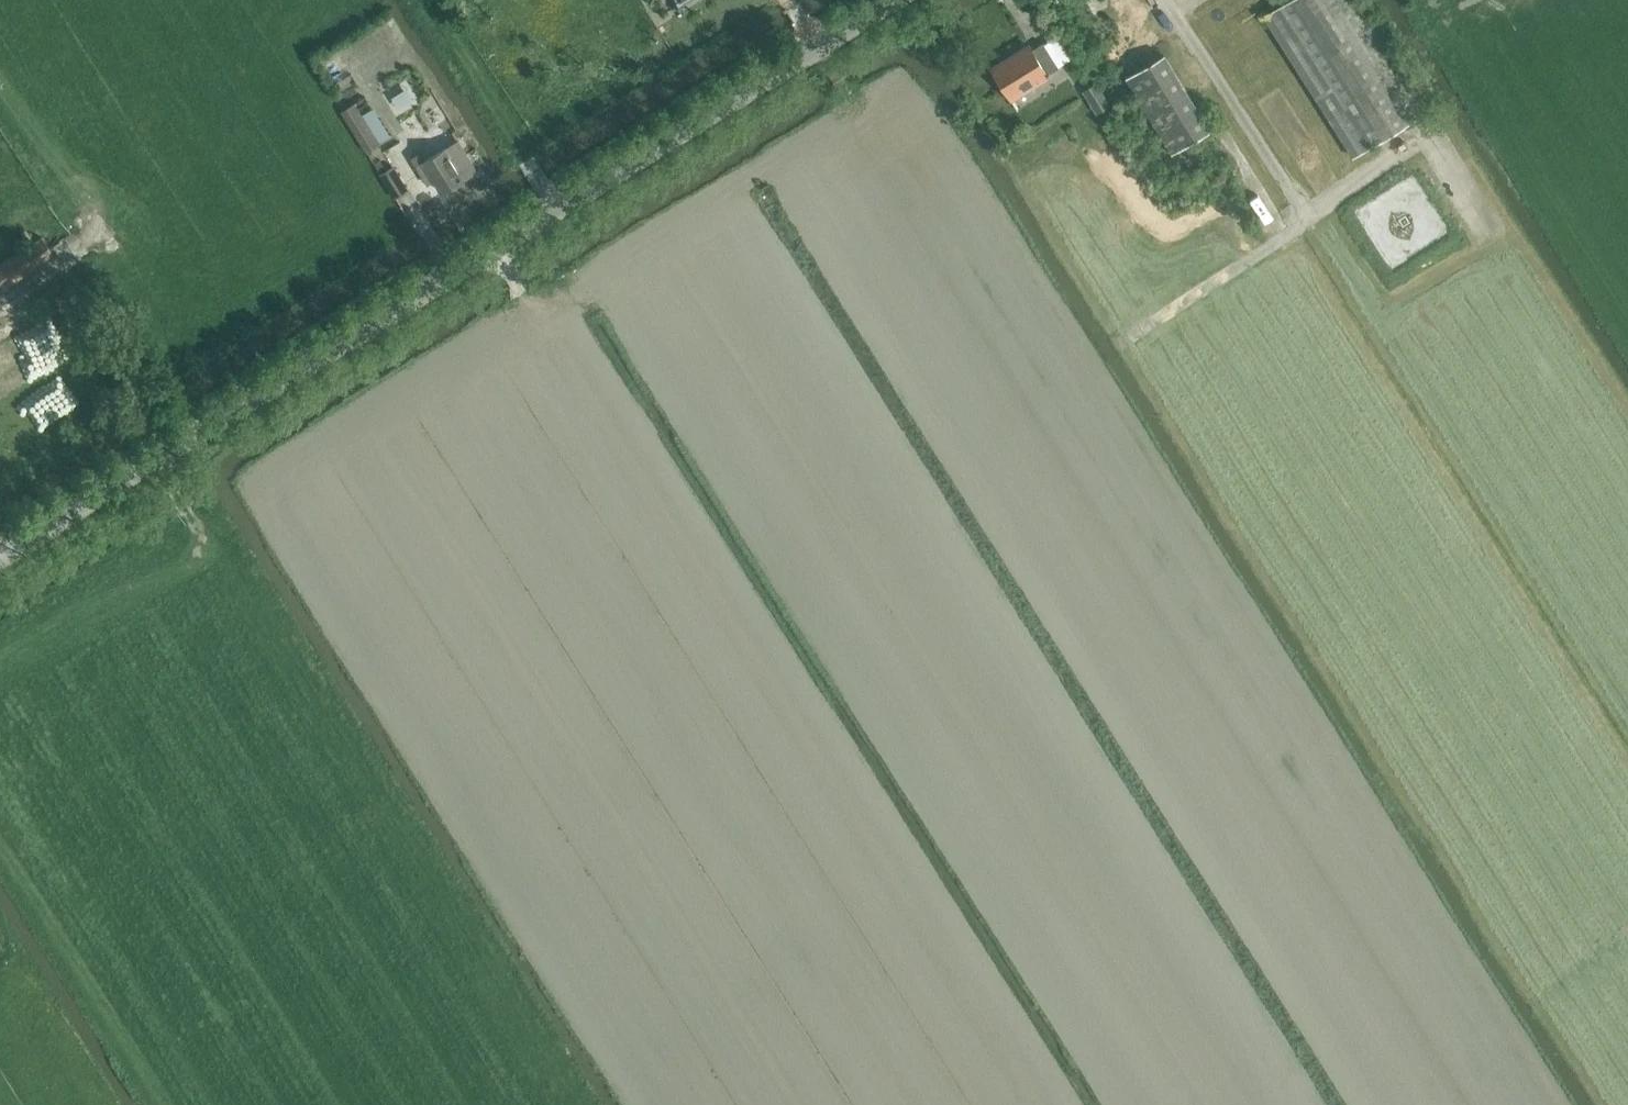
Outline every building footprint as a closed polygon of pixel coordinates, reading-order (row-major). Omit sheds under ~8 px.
[(1365,0),(1288,0),(1264,15),(1355,159),(1433,107),(1365,0)] [(1044,42),(1034,49),(1033,49),(1030,45),(993,69),(1013,101),(1051,77),(1049,74),(1059,67),(1044,42)] [(1181,147),(1213,128),(1167,51),(1135,70),(1181,147)] [(1112,104),(1098,82),(1083,91),(1098,113),(1112,104)] [(343,112),(368,151),(379,144),(355,105),(343,112)] [(477,170),(458,139),(424,160),(422,161),(422,162),(417,166),(416,166),(428,185),(435,180),(442,192),(477,170)] [(419,153),(412,158),(417,166),(422,162),(422,161),(424,160),(419,153)] [(382,174),(396,196),(407,189),(394,167),(382,174)] [(0,264),(0,285),(3,289),(54,255),(41,236),(0,264)]
